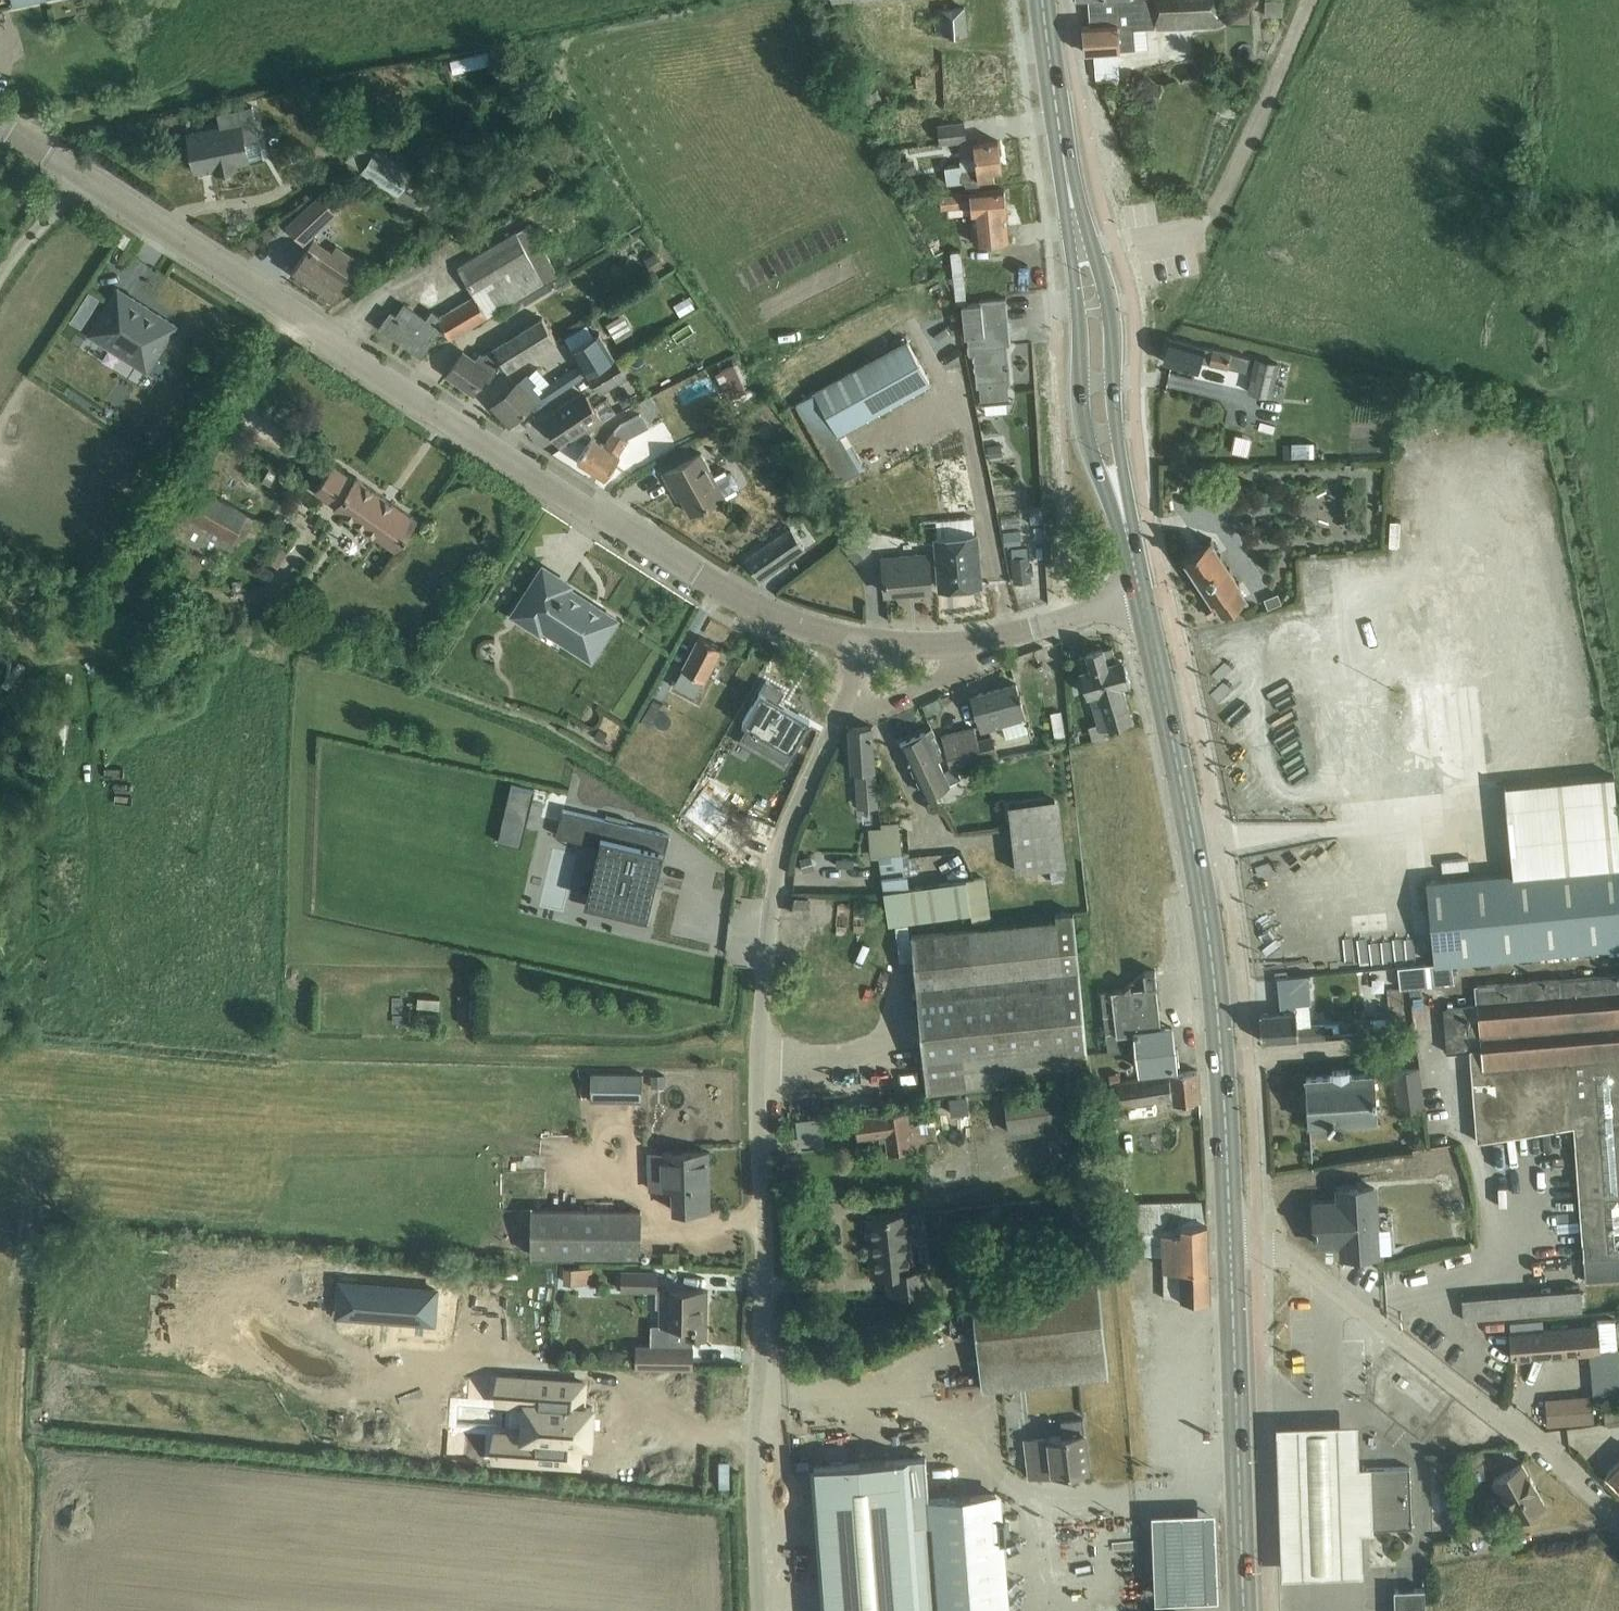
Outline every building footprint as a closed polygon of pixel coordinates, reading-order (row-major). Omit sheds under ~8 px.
[(1083,25),(1086,52),(1121,50),(1120,49),(1120,46),(1136,45),(1135,32),(1144,31),(1144,27),(1224,24),(1223,0),(1087,0),(1089,25),(1083,25)] [(939,36),(967,33),(965,8),(936,11),(939,36)] [(458,71),(496,61),(492,46),(454,56),(458,71)] [(1118,77),(1102,78),(1103,86),(1119,85),(1118,77)] [(878,88),(860,97),(866,110),(884,101),(878,88)] [(221,128),(188,134),(196,171),(215,167),(216,171),(237,167),(236,163),(249,160),(263,157),(260,143),(253,105),(239,108),(217,112),(221,128)] [(967,121),(938,125),(940,142),(969,138),(967,121)] [(413,174),(376,150),(361,140),(348,160),(363,171),(362,172),(399,196),(395,201),(412,212),(420,200),(403,189),(413,174)] [(962,159),(962,164),(946,166),(948,184),(966,181),(967,189),(983,187),(982,179),(995,178),(995,171),(1003,170),(999,140),(974,143),(976,158),(962,159)] [(908,160),(898,162),(900,175),(911,173),(908,160)] [(1005,189),(953,194),(942,195),(943,209),(972,206),(976,244),(1010,240),(1005,189)] [(313,202),(287,226),(304,244),(330,220),(338,213),(321,195),(313,202)] [(444,328),(450,340),(521,298),(548,281),(558,275),(531,226),(459,269),(476,297),(440,318),(433,312),(428,320),(406,305),(398,317),(391,312),(381,327),(424,357),(444,328)] [(430,226),(419,226),(420,242),(430,242),(430,226)] [(124,231),(117,242),(126,248),(133,237),(124,231)] [(332,251),(314,239),(291,272),(308,284),(330,299),(353,266),(332,251)] [(951,265),(939,240),(930,244),(942,269),(951,265)] [(659,257),(648,264),(652,272),(664,265),(659,257)] [(947,281),(956,276),(952,269),(943,273),(947,281)] [(548,281),(521,298),(525,306),(553,289),(548,281)] [(147,370),(175,325),(118,288),(89,333),(147,370)] [(688,296),(673,305),(679,316),(694,307),(688,296)] [(978,300),(979,302),(962,304),(965,336),(967,335),(969,354),(973,354),(976,387),(981,387),(982,403),(1008,400),(1007,384),(1009,384),(1008,369),(1008,362),(1006,344),(1010,344),(1006,297),(978,300)] [(79,307),(70,321),(81,328),(90,313),(79,307)] [(618,334),(636,325),(628,309),(610,318),(618,334)] [(518,365),(557,341),(543,319),(484,354),(481,352),(475,360),(464,352),(447,375),(474,394),(485,378),(490,381),(499,368),(502,373),(517,363),(518,365)] [(537,368),(529,375),(528,374),(493,406),(510,425),(533,404),(535,408),(589,374),(613,359),(615,359),(599,333),(572,350),(582,367),(570,375),(569,372),(551,383),(537,368)] [(1246,371),(1249,356),(1202,346),(1203,346),(1171,338),(1164,361),(1197,370),(1200,361),(1246,371)] [(929,381),(908,342),(799,403),(842,480),(862,469),(841,432),(931,383),(929,381)] [(1256,358),(1248,391),(1271,396),(1272,390),(1276,375),(1279,363),(1256,358)] [(625,379),(613,359),(589,374),(601,394),(625,379)] [(593,405),(587,397),(574,405),(572,402),(545,419),(561,444),(586,428),(589,432),(618,413),(607,396),(593,405)] [(592,438),(578,461),(606,479),(621,456),(618,454),(627,441),(630,437),(633,435),(647,427),(648,427),(641,414),(619,425),(614,433),(606,446),(592,438)] [(1292,442),(1292,459),(1309,459),(1309,442),(1292,442)] [(1002,443),(987,445),(989,455),(1003,453),(1002,443)] [(727,468),(714,476),(701,452),(663,474),(671,489),(675,487),(691,514),(725,494),(727,497),(739,490),(737,487),(739,485),(739,481),(735,474),(732,471),(728,471),(727,468)] [(969,457),(950,457),(952,508),(971,508),(969,457)] [(398,549),(418,520),(357,476),(355,479),(334,464),(316,489),(337,504),(336,506),(398,549)] [(272,465),(262,481),(270,486),(280,469),(272,465)] [(284,473),(276,488),(285,493),(293,478),(284,473)] [(220,546),(243,559),(264,522),(193,480),(166,526),(215,555),(220,546)] [(1042,504),(1029,505),(1030,523),(1043,522),(1042,504)] [(940,588),(981,584),(976,534),(974,534),(973,516),(936,519),(938,537),(935,537),(940,588)] [(792,529),(747,560),(761,579),(806,549),(798,537),(792,529)] [(1019,531),(1004,533),(1005,544),(1020,543),(1019,531)] [(1214,541),(1212,538),(1181,558),(1183,562),(1185,560),(1193,572),(1191,573),(1193,575),(1195,574),(1202,586),(1200,587),(1202,589),(1204,588),(1211,599),(1210,600),(1210,602),(1203,606),(1209,616),(1220,609),(1223,614),(1246,599),(1238,585),(1241,583),(1239,581),(1237,582),(1230,571),(1231,570),(1230,567),(1228,568),(1221,557),(1222,556),(1221,553),(1219,554),(1212,543),(1214,541)] [(280,546),(269,561),(278,567),(289,552),(280,546)] [(886,593),(932,589),(928,554),(883,558),(886,593)] [(1032,573),(1034,573),(1033,562),(1031,562),(1030,555),(1011,556),(1014,582),(1032,581),(1032,573)] [(591,659),(616,620),(568,589),(570,585),(543,568),(513,615),(540,632),(543,628),(591,659)] [(1279,593),(1264,599),(1265,601),(1268,608),(1282,602),(1280,595),(1279,593)] [(684,668),(675,685),(694,695),(703,678),(704,679),(721,647),(700,636),(683,667),(684,668)] [(1087,654),(1079,656),(1082,670),(1089,695),(1090,695),(1100,730),(1133,720),(1123,685),(1131,683),(1124,658),(1116,660),(1112,647),(1108,648),(1103,647),(1086,651),(1087,654)] [(1392,665),(1336,667),(1337,689),(1393,687),(1392,665)] [(766,680),(742,722),(769,737),(761,749),(784,762),(807,722),(788,710),(790,706),(779,700),(785,691),(766,680)] [(1004,738),(1029,730),(1016,684),(971,696),(981,731),(1001,725),(1004,738)] [(938,698),(922,706),(927,716),(943,708),(938,698)] [(860,806),(877,805),(872,725),(849,727),(852,770),(858,769),(860,806)] [(973,726),(942,735),(951,767),(997,753),(992,735),(977,739),(973,726)] [(598,727),(593,736),(602,741),(607,732),(598,727)] [(928,731),(909,740),(921,765),(914,769),(926,794),(958,779),(953,768),(947,771),(928,731)] [(1066,735),(1045,739),(1047,747),(1067,743),(1066,735)] [(526,827),(535,789),(511,783),(502,821),(526,827)] [(1058,791),(1009,795),(1016,862),(1065,858),(1058,791)] [(559,825),(557,831),(558,832),(559,832),(560,827),(561,823),(563,823),(580,827),(579,832),(599,837),(599,838),(601,838),(600,842),(594,867),(600,869),(596,885),(593,899),(591,907),(593,908),(599,909),(609,912),(610,912),(617,914),(634,918),(638,919),(642,920),(644,920),(644,922),(646,923),(647,922),(651,906),(655,889),(652,888),(654,880),(655,875),(659,876),(665,854),(669,834),(599,817),(563,809),(559,825)] [(704,815),(696,827),(716,839),(724,826),(704,815)] [(885,855),(881,856),(884,891),(885,896),(889,925),(910,922),(972,914),(989,912),(984,878),(966,880),(910,887),(901,821),(899,821),(882,822),(885,855)] [(799,857),(803,871),(812,868),(808,855),(799,857)] [(1577,865),(1529,870),(1512,872),(1466,876),(1425,880),(1427,900),(1432,944),(1434,963),(1453,961),(1474,959),(1537,953),(1585,949),(1618,945),(1618,861),(1577,865)] [(1064,868),(1051,870),(1052,881),(1065,879),(1064,868)] [(795,914),(807,915),(809,899),(796,898),(795,914)] [(1067,1021),(1083,1020),(1074,914),(1056,914),(1056,919),(914,935),(929,1088),(1002,1081),(1073,1075),(1067,1021)] [(1455,982),(1453,961),(1434,963),(1398,967),(1401,988),(1455,982)] [(1124,989),(1102,991),(1107,1034),(1159,1028),(1162,1028),(1156,970),(1144,972),(1124,989)] [(1476,985),(1478,1005),(1446,1008),(1450,1051),(1470,1049),(1477,1140),(1574,1125),(1585,1280),(1618,1277),(1618,974),(1476,985)] [(1309,975),(1277,979),(1280,1011),(1260,1013),(1262,1041),(1325,1036),(1324,1025),(1311,1026),(1309,1003),(1312,1003),(1309,975)] [(1429,1013),(1428,990),(1415,991),(1416,1013),(1429,1013)] [(445,1019),(445,992),(409,992),(410,1020),(445,1019)] [(1390,1015),(1371,1016),(1372,1029),(1391,1028),(1390,1015)] [(1162,1028),(1159,1028),(1107,1034),(1109,1052),(1123,1050),(1123,1042),(1137,1040),(1140,1069),(1170,1065),(1170,1067),(1176,1066),(1176,1059),(1179,1059),(1177,1048),(1174,1049),(1172,1027),(1162,1028)] [(1336,1112),(1377,1109),(1374,1072),(1350,1073),(1350,1068),(1332,1069),(1333,1075),(1306,1076),(1309,1123),(1326,1121),(1328,1123),(1335,1115),(1334,1114),(1336,1112)] [(1425,1109),(1420,1068),(1391,1072),(1396,1113),(1425,1109)] [(1169,1074),(1118,1083),(1121,1107),(1172,1098),(1173,1104),(1200,1100),(1198,1070),(1169,1074)] [(653,1073),(653,1086),(664,1086),(665,1073),(653,1073)] [(642,1076),(589,1075),(590,1102),(642,1103),(642,1076)] [(1035,1088),(1004,1092),(1010,1133),(1079,1122),(1074,1082),(1035,1088)] [(929,1157),(941,1155),(937,1141),(932,1122),(906,1126),(906,1111),(855,1118),(858,1138),(879,1135),(880,1142),(886,1141),(888,1154),(928,1148),(929,1157)] [(831,1138),(828,1113),(800,1116),(803,1141),(831,1138)] [(708,1210),(707,1152),(648,1153),(648,1189),(674,1188),(674,1211),(708,1210)] [(1390,1228),(1376,1228),(1374,1187),(1339,1189),(1339,1202),(1314,1204),(1316,1243),(1342,1242),(1343,1255),(1391,1252),(1390,1228)] [(1165,1299),(1210,1298),(1207,1222),(1207,1200),(1125,1205),(1127,1253),(1165,1253),(1165,1299)] [(641,1211),(532,1210),(531,1255),(641,1255),(641,1211)] [(890,1293),(930,1289),(928,1269),(913,1271),(907,1215),(868,1219),(870,1239),(873,1238),(877,1276),(888,1275),(890,1293)] [(983,1389),(1108,1375),(1098,1267),(1038,1275),(1040,1299),(974,1304),(983,1389)] [(593,1271),(564,1270),(564,1285),(593,1285),(593,1271)] [(657,1273),(622,1273),(621,1290),(656,1290),(656,1289),(657,1273)] [(371,1274),(370,1291),(389,1292),(390,1276),(371,1274)] [(348,1279),(347,1293),(364,1295),(365,1280),(348,1279)] [(1464,1319),(1581,1310),(1579,1285),(1462,1294),(1464,1319)] [(703,1290),(656,1289),(656,1290),(656,1309),(663,1309),(662,1325),(651,1325),(651,1346),(638,1346),(636,1346),(636,1367),(692,1368),(693,1340),(706,1340),(706,1307),(703,1307),(703,1290)] [(1597,1326),(1509,1333),(1511,1357),(1589,1351),(1617,1348),(1615,1319),(1597,1321),(1597,1326)] [(202,1323),(201,1333),(222,1336),(223,1325),(202,1323)] [(1589,1351),(1593,1397),(1618,1395),(1618,1370),(1617,1348),(1589,1351)] [(397,1357),(395,1372),(408,1374),(409,1358),(397,1357)] [(505,1377),(506,1362),(490,1361),(489,1376),(505,1377)] [(505,1385),(522,1387),(525,1365),(508,1362),(505,1385)] [(537,1362),(536,1379),(575,1382),(576,1365),(537,1362)] [(677,1391),(677,1374),(659,1373),(659,1390),(677,1391)] [(590,1445),(592,1409),(582,1408),(584,1383),(527,1379),(525,1406),(534,1406),(531,1439),(523,1439),(494,1437),(492,1461),(521,1463),(578,1467),(580,1444),(590,1445)] [(452,1390),(451,1405),(477,1406),(478,1391),(452,1390)] [(479,1408),(507,1414),(511,1396),(483,1391),(479,1408)] [(1591,1395),(1546,1399),(1548,1424),(1594,1421),(1591,1395)] [(1030,1476),(1088,1470),(1083,1418),(1061,1421),(1063,1436),(1026,1439),(1030,1476)] [(1355,1423),(1275,1425),(1279,1577),(1361,1575),(1359,1527),(1368,1527),(1366,1468),(1356,1468),(1355,1423)] [(387,1436),(386,1449),(403,1450),(404,1436),(387,1436)] [(1466,1458),(1458,1462),(1463,1470),(1485,1458),(1480,1448),(1465,1456),(1466,1458)] [(815,1465),(826,1610),(1005,1610),(997,1494),(928,1499),(925,1456),(815,1465)] [(1608,1472),(1618,1483),(1618,1461),(1608,1472)] [(1529,1477),(1521,1463),(1492,1479),(1516,1521),(1545,1505),(1535,1487),(1536,1487),(1530,1476),(1529,1477)] [(1368,1527),(1412,1526),(1409,1466),(1366,1468),(1368,1527)] [(1215,1510),(1153,1514),(1159,1602),(1221,1599),(1215,1510)] [(1395,1610),(1425,1610),(1425,1588),(1395,1589),(1395,1610)]
